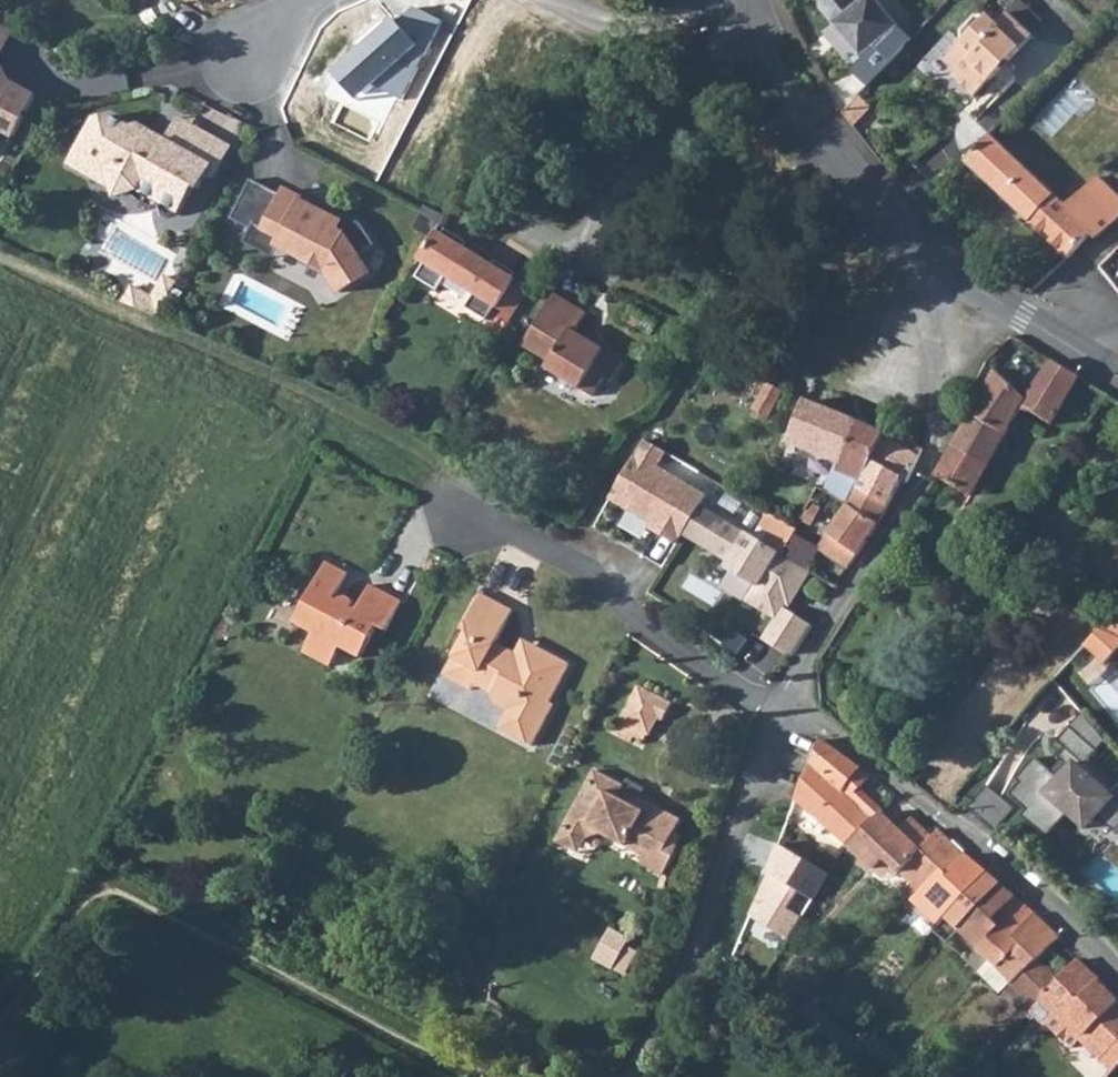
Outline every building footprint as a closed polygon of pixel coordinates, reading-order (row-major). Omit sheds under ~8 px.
[(862,60),(852,71),(866,85),(914,35),(914,33),(910,29),(904,34),(876,0),(866,0),(860,5),(856,0),(814,0),(862,60)] [(1036,29),(1046,20),(1025,0),(1021,0),(1014,8),(1036,29)] [(960,43),(944,60),(960,74),(955,79),(973,96),(988,79),(989,80),(1007,60),(1005,58),(1027,34),(1005,12),(994,24),(985,15),(982,18),(981,17),(974,17),(961,31),(961,38),(962,39),(960,42),(960,43)] [(430,17),(422,70),(495,81),(503,28),(430,17)] [(0,22),(0,51),(12,28),(0,22)] [(1027,34),(1005,58),(1007,60),(1030,36),(1027,34)] [(14,134),(35,93),(11,81),(5,81),(0,73),(0,126),(14,134)] [(112,114),(97,119),(76,159),(97,170),(111,166),(118,189),(125,193),(141,188),(161,199),(166,216),(183,211),(197,185),(202,187),(210,172),(216,176),(233,144),(214,133),(202,156),(168,137),(142,123),(133,126),(112,114)] [(180,115),(168,137),(202,156),(214,133),(180,115)] [(967,163),(1066,256),(1089,232),(1094,238),(1117,213),(1117,190),(1102,174),(1069,202),(998,137),(967,163)] [(76,159),(72,164),(118,189),(111,166),(97,170),(76,159)] [(253,177),(233,217),(253,227),(254,227),(256,223),(283,236),(280,244),(281,244),(329,268),(343,290),(372,271),(360,253),(377,242),(363,221),(344,212),(341,219),(304,200),(305,198),(288,188),(285,193),(253,177)] [(326,211),(341,219),(344,212),(329,204),(326,211)] [(283,236),(256,223),(254,227),(253,227),(246,241),(275,255),(281,244),(280,244),(283,236)] [(440,228),(423,256),(429,261),(421,274),(442,287),(451,274),(477,289),(480,287),(482,289),(473,305),(491,317),(500,305),(503,306),(506,302),(521,278),(517,274),(519,270),(501,259),(496,266),(493,264),(494,261),(468,245),(471,241),(451,228),(448,233),(440,228)] [(506,302),(523,312),(538,286),(522,276),(521,278),(506,302)] [(133,304),(160,315),(174,290),(162,283),(154,297),(140,290),(133,304)] [(562,294),(529,347),(560,365),(557,371),(598,397),(609,378),(615,382),(629,361),(581,331),(592,313),(562,294)] [(973,415),(938,475),(971,494),(1019,409),(1026,412),(1035,413),(1053,425),(1069,397),(1080,377),(1054,361),(1025,399),(998,370),(973,415)] [(755,408),(771,416),(784,387),(768,380),(755,408)] [(837,468),(858,479),(882,438),(885,433),(806,398),(788,438),(841,461),(837,468)] [(858,479),(855,484),(888,504),(900,479),(907,483),(922,448),(917,446),(914,452),(882,438),(858,479)] [(646,439),(611,497),(629,508),(627,511),(662,532),(659,538),(677,548),(688,530),(701,506),(708,496),(659,467),(668,452),(646,439)] [(855,484),(844,503),(877,525),(880,519),(888,504),(855,484)] [(819,546),(818,548),(819,549),(848,568),(877,525),(844,503),(819,546)] [(767,544),(701,506),(688,530),(703,539),(702,541),(715,548),(712,553),(731,564),(727,571),(755,587),(747,601),(780,621),(788,607),(784,604),(790,593),(795,595),(811,569),(789,556),(802,529),(771,513),(765,526),(773,532),(767,544)] [(328,561),(323,570),(345,583),(350,573),(328,561)] [(345,583),(323,570),(295,622),(314,632),(305,651),(333,666),(343,647),(361,657),(379,625),(388,630),(404,602),(372,585),(359,610),(355,609),(357,604),(355,599),(350,596),(343,597),(341,602),(336,599),(345,583)] [(514,613),(479,594),(464,620),(467,632),(451,659),(479,675),(473,684),(493,695),(494,705),(509,714),(500,732),(533,751),(556,707),(551,704),(571,669),(534,648),(527,662),(515,656),(496,645),(514,613)] [(780,621),(769,639),(791,654),(799,653),(817,624),(788,607),(780,621)] [(1102,624),(1105,625),(1117,635),(1117,610),(1115,608),(1102,624)] [(1088,642),(1108,661),(1117,650),(1117,635),(1105,625),(1088,642)] [(522,642),(515,656),(527,662),(534,648),(522,642)] [(479,675),(451,659),(442,677),(469,692),(473,684),(479,675)] [(625,685),(608,716),(637,732),(656,696),(626,680),(625,685)] [(1081,710),(1069,724),(1096,749),(1105,738),(1081,710)] [(1021,814),(1046,836),(1068,811),(1085,826),(1096,814),(1115,830),(1117,826),(1117,797),(1110,790),(1117,782),(1089,756),(1096,749),(1069,724),(1056,739),(1064,746),(1056,755),(1064,761),(1054,773),(1034,756),(1015,777),(1020,781),(1009,793),(1027,808),(1021,814)] [(807,769),(793,801),(811,816),(812,817),(825,828),(847,846),(874,819),(869,814),(854,800),(840,787),(859,766),(823,740),(819,741),(807,769)] [(582,765),(549,823),(572,836),(588,830),(631,854),(627,861),(650,874),(663,851),(652,845),(661,830),(668,817),(647,805),(642,813),(605,792),(611,782),(582,765)] [(1016,808),(990,784),(968,808),(995,832),(1016,808)] [(861,793),(854,800),(869,814),(876,807),(861,793)] [(931,837),(911,818),(898,829),(881,812),(874,819),(847,846),(873,871),(882,862),(891,871),(897,876),(899,873),(913,886),(923,893),(943,873),(947,876),(967,855),(939,830),(931,837)] [(572,836),(549,823),(542,836),(566,850),(572,836)] [(661,830),(652,845),(663,851),(668,833),(661,830)] [(776,845),(750,917),(790,941),(802,920),(789,913),(801,893),(815,901),(830,875),(776,845)] [(913,886),(905,896),(940,925),(948,916),(986,872),(967,855),(947,876),(943,873),(923,893),(913,886)] [(882,862),(873,871),(883,879),(891,871),(882,862)] [(986,872),(948,916),(962,929),(1000,884),(986,872)] [(1000,884),(962,929),(981,947),(1000,926),(992,918),(1015,895),(1000,884)] [(981,947),(972,956),(980,963),(988,954),(1000,965),(997,969),(1012,984),(1032,960),(1035,958),(1036,959),(1056,940),(1059,936),(1015,895),(992,918),(1000,926),(981,947)] [(1032,960),(1012,984),(1037,1008),(1041,1002),(1052,989),(1050,988),(1058,980),(1036,959),(1035,958),(1032,960)] [(1041,1002),(1054,1014),(1046,1024),(1068,1046),(1077,1038),(1096,1058),(1117,1037),(1117,1000),(1096,978),(1077,960),(1058,980),(1050,988),(1052,989),(1041,1002)] [(1096,1058),(1110,1073),(1117,1065),(1117,1037),(1096,1058)]
